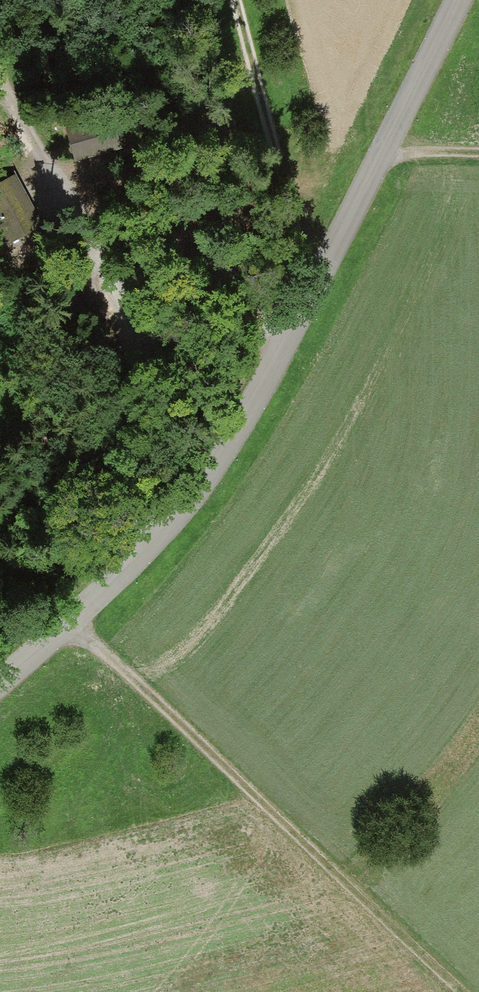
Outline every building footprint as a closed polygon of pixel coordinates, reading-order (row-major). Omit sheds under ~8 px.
[(104,139),(79,152),(96,185),(121,172),(104,139)] [(0,188),(0,233),(9,248),(39,229),(10,182),(0,188)]
